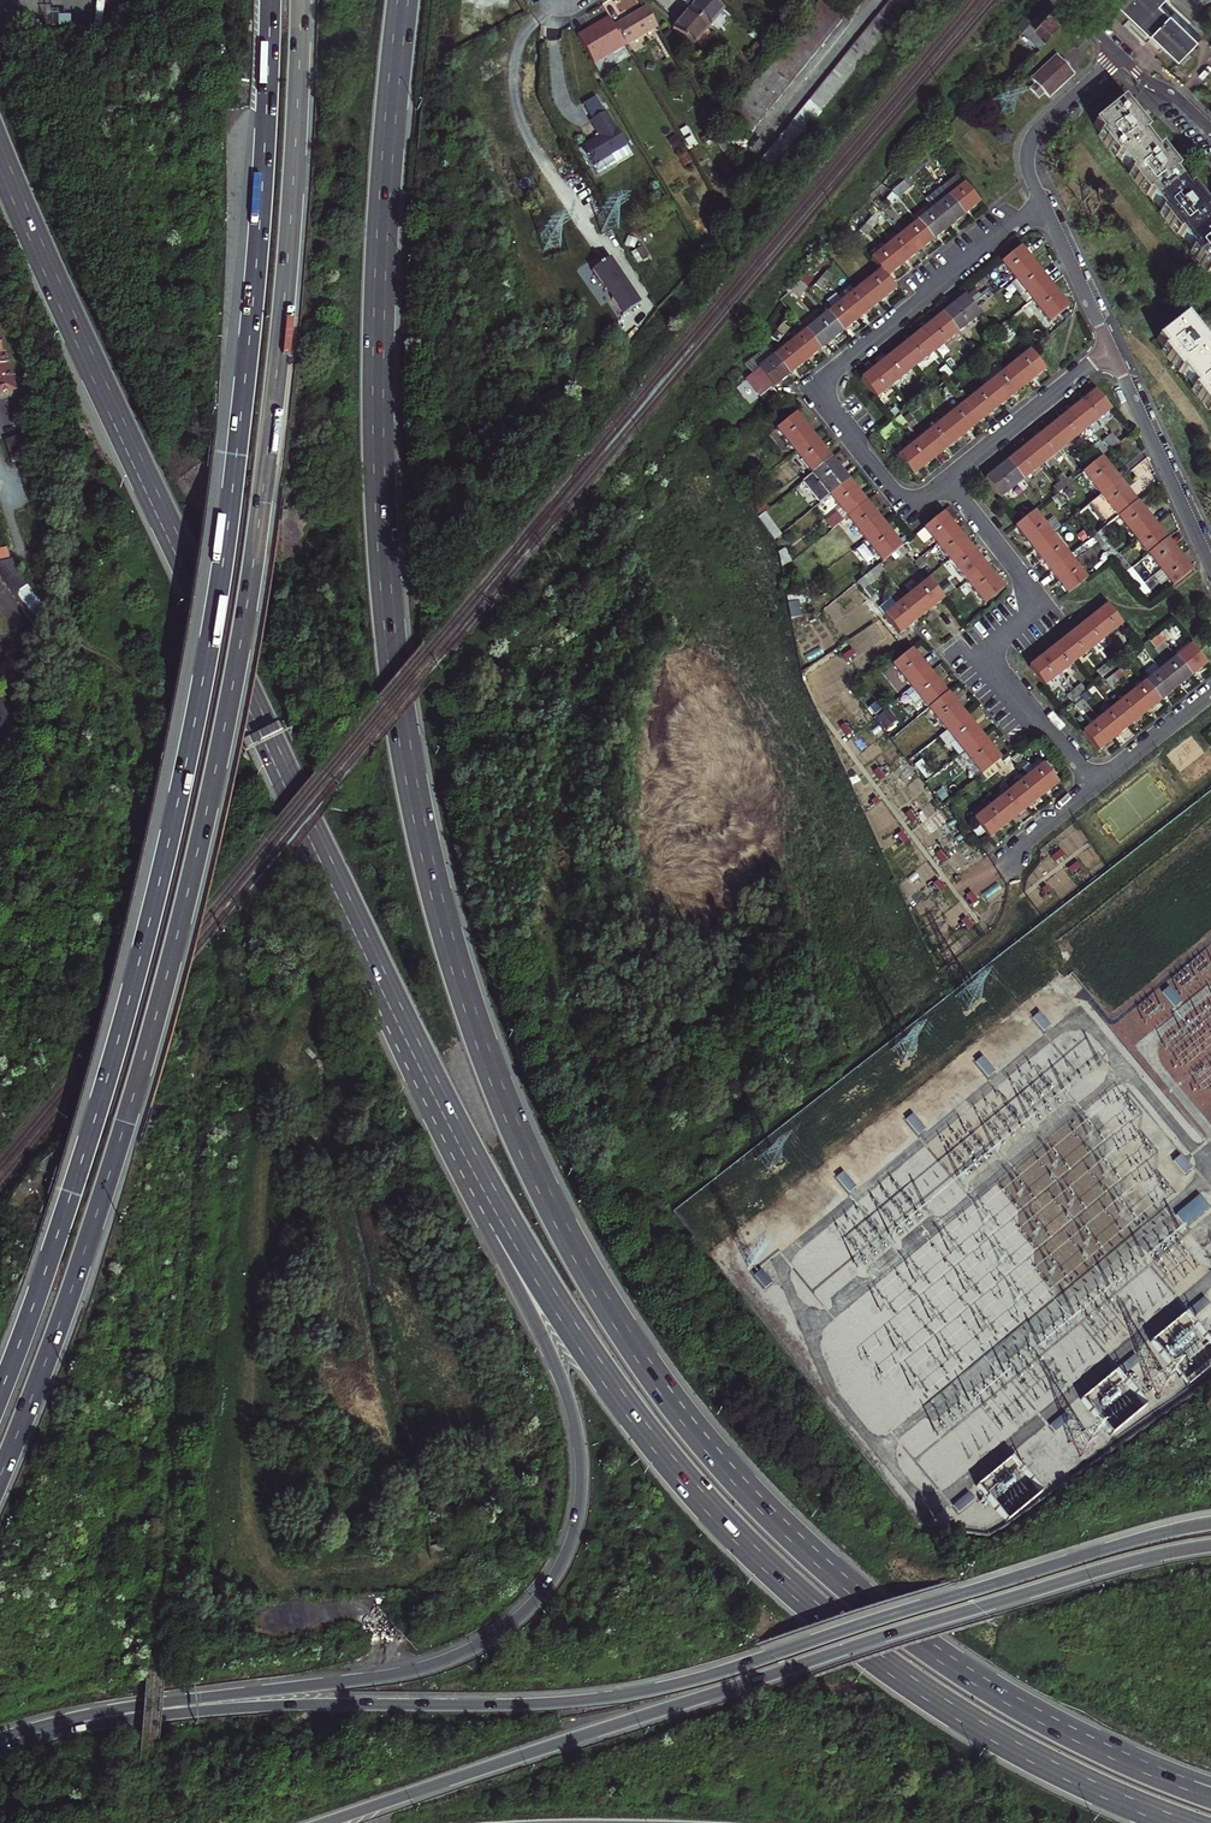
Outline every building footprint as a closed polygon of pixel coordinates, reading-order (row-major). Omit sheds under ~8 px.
[(710,32),(724,15),(725,14),(714,6),(708,0),(703,0),(690,16),(710,32)] [(888,2),(901,13),(907,7),(898,0),(889,0),(888,2)] [(1168,51),(1170,49),(1182,60),(1202,41),(1174,14),(1172,16),(1161,6),(1167,0),(1115,0),(1168,51)] [(901,13),(888,2),(883,7),(896,19),(901,13)] [(625,44),(626,46),(659,28),(647,7),(615,25),(625,44)] [(876,15),(890,26),(896,19),(883,7),(876,15)] [(1025,32),(1028,35),(1048,11),(1045,8),(1025,32)] [(1048,11),(1028,35),(1030,37),(1043,48),(1066,20),(1054,9),(1050,13),(1048,11)] [(673,36),(693,52),(710,32),(690,16),(673,36)] [(763,176),(884,32),(889,27),(876,16),(752,165),(763,176)] [(625,44),(615,25),(613,22),(610,17),(578,35),(586,49),(593,62),(625,44)] [(1078,74),(1070,66),(1072,65),(1067,59),(1065,60),(1059,53),(1031,77),(1036,82),(1030,87),(1039,98),(1045,93),(1050,99),(1078,74)] [(591,118),(604,111),(596,95),(582,102),(591,118)] [(1207,214),(1210,211),(1200,198),(1192,189),(1189,192),(1175,175),(1178,172),(1168,160),(1160,150),(1157,153),(1144,137),(1147,134),(1136,121),(1122,104),(1094,127),(1101,136),(1099,137),(1117,159),(1119,158),(1132,174),(1130,176),(1147,197),(1150,196),(1163,212),(1161,214),(1179,236),(1181,234),(1194,251),(1192,252),(1210,273),(1210,272),(1210,220),(1207,214)] [(598,135),(578,146),(589,166),(591,165),(625,145),(606,110),(604,111),(591,118),(589,119),(598,135)] [(625,145),(591,165),(595,173),(631,153),(626,145),(625,145)] [(912,168),(914,169),(919,163),(925,155),(924,154),(912,168)] [(925,155),(919,163),(925,168),(931,160),(925,155)] [(920,174),(925,168),(919,163),(914,169),(920,174)] [(898,185),(887,198),(888,200),(893,194),(899,186),(898,185)] [(964,185),(949,197),(964,217),(980,204),(964,185)] [(899,186),(893,194),(899,199),(905,191),(899,186)] [(893,194),(888,200),(894,205),(899,199),(893,194)] [(948,230),(964,217),(949,197),(933,210),(948,230)] [(917,222),(933,242),(948,230),(933,210),(917,222)] [(861,231),(867,224),(873,217),(872,216),(860,230),(861,231)] [(879,222),(873,217),(867,224),(873,229),(879,222)] [(902,234),(918,254),(933,242),(917,222),(902,234)] [(867,236),(873,229),(867,224),(861,231),(867,236)] [(887,247),(902,266),(918,254),(902,234),(887,247)] [(886,279),(902,266),(887,247),(871,260),(880,271),(886,279)] [(1002,262),(1014,278),(1033,263),(1020,248),(1002,262)] [(609,260),(591,272),(622,316),(639,303),(609,260)] [(1033,263),(1014,278),(1032,301),(1051,285),(1033,263)] [(816,284),(821,278),(827,271),(826,270),(815,283),(816,284)] [(827,271),(821,278),(827,283),(833,276),(827,271)] [(858,289),(873,308),(895,290),(886,279),(880,271),(858,289)] [(822,289),(827,283),(821,278),(816,284),(822,289)] [(1051,285),(1032,301),(1049,323),(1068,307),(1051,285)] [(842,301),(857,321),(873,308),(858,289),(842,301)] [(964,296),(942,314),(958,333),(980,315),(964,296)] [(826,314),(841,333),(857,321),(842,301),(826,314)] [(826,314),(805,331),(820,350),(841,333),(826,314)] [(942,314),(920,332),(935,351),(951,338),(958,333),(942,314)] [(1208,352),(1210,349),(1196,330),(1186,319),(1158,341),(1165,350),(1162,352),(1180,374),(1182,372),(1195,389),(1193,390),(1210,412),(1210,355),(1208,352)] [(783,324),(777,331),(783,336),(789,329),(783,324)] [(778,343),(783,336),(777,331),(772,338),(778,343)] [(789,344),(804,363),(820,350),(805,331),(789,344)] [(920,332),(897,349),(913,369),(935,351),(920,332)] [(788,375),(804,363),(789,344),(774,357),(788,375)] [(897,349),(875,367),(891,387),(913,369),(897,349)] [(14,388),(0,350),(0,392),(14,388)] [(1030,351),(1008,369),(1023,388),(1045,370),(1030,351)] [(772,388),(788,375),(774,357),(757,370),(772,388)] [(859,380),(875,399),(891,387),(875,367),(859,380)] [(745,368),(740,375),(747,380),(752,374),(745,368)] [(1001,406),(1023,388),(1008,369),(985,387),(1001,406)] [(978,424),(1001,406),(985,387),(963,405),(978,424)] [(1096,390),(1073,408),(1089,427),(1111,410),(1096,390)] [(957,441),(978,424),(963,405),(941,422),(957,441)] [(1051,426),(1066,445),(1073,440),(1089,427),(1073,408),(1051,426)] [(888,416),(894,422),(900,417),(895,410),(888,416)] [(793,452),(812,436),(795,415),(776,430),(793,452)] [(894,422),(878,435),(881,438),(883,441),(905,423),(900,417),(894,422)] [(934,460),(957,441),(941,422),(919,440),(934,460)] [(1040,458),(1044,463),(1066,445),(1051,426),(1029,444),(1040,458)] [(812,436),(793,452),(810,474),(829,458),(812,436)] [(17,437),(4,441),(11,462),(25,457),(17,437)] [(1103,445),(1109,453),(1114,449),(1119,445),(1113,437),(1103,445)] [(896,458),(912,477),(934,460),(919,440),(896,458)] [(1073,440),(1066,445),(1070,450),(1077,445),(1073,440)] [(1040,458),(1029,444),(1007,461),(1022,481),(1044,463),(1040,458)] [(1066,445),(1044,463),(1048,468),(1070,451),(1070,450),(1066,445)] [(847,481),(829,458),(810,474),(801,481),(819,504),(828,496),(847,481)] [(1120,481),(1102,459),(1087,471),(1082,474),(1100,496),(1120,481)] [(1022,481),(1007,461),(984,479),(1000,498),(1022,481)] [(865,503),(847,481),(828,496),(846,518),(865,503)] [(1137,503),(1120,481),(1100,496),(1075,516),(1093,538),(1118,518),(1137,503)] [(883,525),(865,503),(846,518),(864,541),(883,525)] [(1137,503),(1118,518),(1135,539),(1154,524),(1137,503)] [(1051,535),(1033,512),(1019,523),(1014,528),(1032,550),(1051,535)] [(942,514),(923,530),(935,545),(954,529),(942,514)] [(764,521),(777,538),(784,532),(771,516),(764,521)] [(1135,539),(1149,556),(1168,541),(1154,524),(1135,539)] [(901,547),(883,525),(864,541),(881,563),(901,547)] [(935,545),(947,560),(967,545),(954,529),(935,545)] [(1069,557),(1051,535),(1032,550),(1050,573),(1069,557)] [(1149,556),(1161,571),(1180,556),(1168,541),(1149,556)] [(902,548),(913,562),(920,557),(909,542),(902,548)] [(967,545),(947,560),(965,583),(985,568),(967,545)] [(9,560),(5,549),(0,550),(0,562),(9,560)] [(1192,571),(1180,556),(1161,571),(1173,586),(1192,571)] [(927,566),(920,557),(913,562),(920,571),(927,566)] [(1069,557),(1050,573),(1067,594),(1086,579),(1069,557)] [(51,618),(10,560),(9,560),(0,562),(0,580),(44,643),(51,618)] [(1124,564),(1118,569),(1124,576),(1130,571),(1124,564)] [(985,568),(965,583),(983,605),(1002,590),(985,568)] [(1137,578),(1130,584),(1132,587),(1136,591),(1143,586),(1137,578)] [(928,581),(906,599),(921,618),(944,600),(928,581)] [(1143,586),(1136,591),(1142,598),(1149,593),(1143,586)] [(921,618),(906,599),(883,617),(899,636),(921,618)] [(1107,606),(1091,618),(1106,637),(1122,625),(1107,606)] [(1106,637),(1091,618),(1075,631),(1090,650),(1106,637)] [(1158,634),(1163,641),(1170,635),(1165,629),(1158,634)] [(1090,650),(1075,631),(1060,643),(1075,662),(1090,650)] [(1163,641),(1158,634),(1150,640),(1155,647),(1163,641)] [(1132,655),(1141,648),(1136,642),(1127,648),(1132,655)] [(1075,662),(1060,643),(1044,655),(1059,675),(1075,662)] [(1192,645),(1176,658),(1192,676),(1207,664),(1192,645)] [(1127,648),(1120,654),(1125,660),(1126,659),(1132,655),(1127,648)] [(911,650),(892,665),(909,686),(928,672),(911,650)] [(1152,658),(1147,652),(1140,657),(1145,664),(1152,658)] [(1111,672),(1125,660),(1120,654),(1104,666),(1109,673),(1111,672)] [(1059,675),(1044,655),(1028,668),(1044,687),(1059,675)] [(1176,658),(1161,670),(1176,688),(1192,676),(1176,658)] [(1145,682),(1160,701),(1176,688),(1161,670),(1156,664),(1141,677),(1145,682)] [(1097,672),(1102,678),(1109,673),(1104,666),(1097,672)] [(1122,671),(1115,677),(1120,683),(1127,677),(1122,671)] [(946,694),(928,672),(909,686),(928,709),(946,694)] [(1113,688),(1120,683),(1115,677),(1108,682),(1113,688)] [(1145,682),(1130,695),(1145,713),(1160,701),(1145,682)] [(1079,685),(1072,691),(1078,698),(1079,697),(1085,692),(1079,685)] [(1070,704),(1078,698),(1072,691),(1065,697),(1070,704)] [(964,716),(946,694),(928,709),(945,731),(964,716)] [(1091,695),(1083,702),(1089,708),(1096,702),(1091,695)] [(1145,713),(1130,695),(1114,707),(1129,726),(1145,713)] [(1082,714),(1089,708),(1083,702),(1077,707),(1082,714)] [(1098,720),(1113,738),(1129,726),(1114,707),(1098,720)] [(964,716),(945,731),(963,753),(982,738),(964,716)] [(1098,720),(1082,732),(1097,751),(1113,738),(1098,720)] [(982,738),(963,753),(980,775),(999,760),(982,738)] [(1012,758),(1017,764),(1024,759),(1019,752),(1012,758)] [(1043,764),(1027,777),(1042,795),(1058,783),(1043,764)] [(1004,765),(997,771),(1001,777),(1008,771),(1004,765)] [(1001,777),(997,771),(989,776),(994,783),(1001,777)] [(1042,795),(1027,777),(1011,789),(1027,808),(1042,795)] [(1027,808),(1011,789),(997,801),(1011,820),(1018,815),(1027,808)] [(1011,820),(997,801),(974,820),(989,838),(1011,820)] [(1170,986),(1163,991),(1174,1005),(1181,1000),(1170,986)] [(1050,1024),(1039,1010),(1032,1016),(1044,1029),(1050,1024)] [(995,1070),(983,1055),(976,1061),(988,1076),(995,1070)] [(925,1127),(913,1112),(905,1119),(917,1134),(925,1127)] [(1190,1167),(1181,1153),(1174,1158),(1183,1172),(1190,1167)] [(856,1186),(843,1170),(836,1176),(849,1192),(856,1186)] [(1209,1206),(1199,1193),(1176,1213),(1186,1225),(1209,1206)] [(773,1281),(762,1268),(754,1274),(765,1287),(773,1281)] [(1205,1297),(1189,1310),(1194,1316),(1210,1303),(1205,1297)] [(1150,1344),(1168,1364),(1201,1334),(1182,1314),(1150,1344)] [(1135,1355),(1119,1367),(1125,1374),(1140,1362),(1135,1355)] [(1111,1394),(1120,1390),(1115,1378),(1090,1388),(1098,1407),(1114,1401),(1111,1394)] [(1135,1416),(1138,1404),(1127,1401),(1124,1413),(1135,1416)] [(1064,1412),(1049,1424),(1055,1432),(1070,1420),(1064,1412)] [(1011,1456),(977,1487),(989,1500),(997,1493),(1006,1502),(1007,1501),(1018,1512),(1042,1490),(1011,1456)] [(968,1493),(953,1506),(958,1512),(973,1499),(968,1493)]
